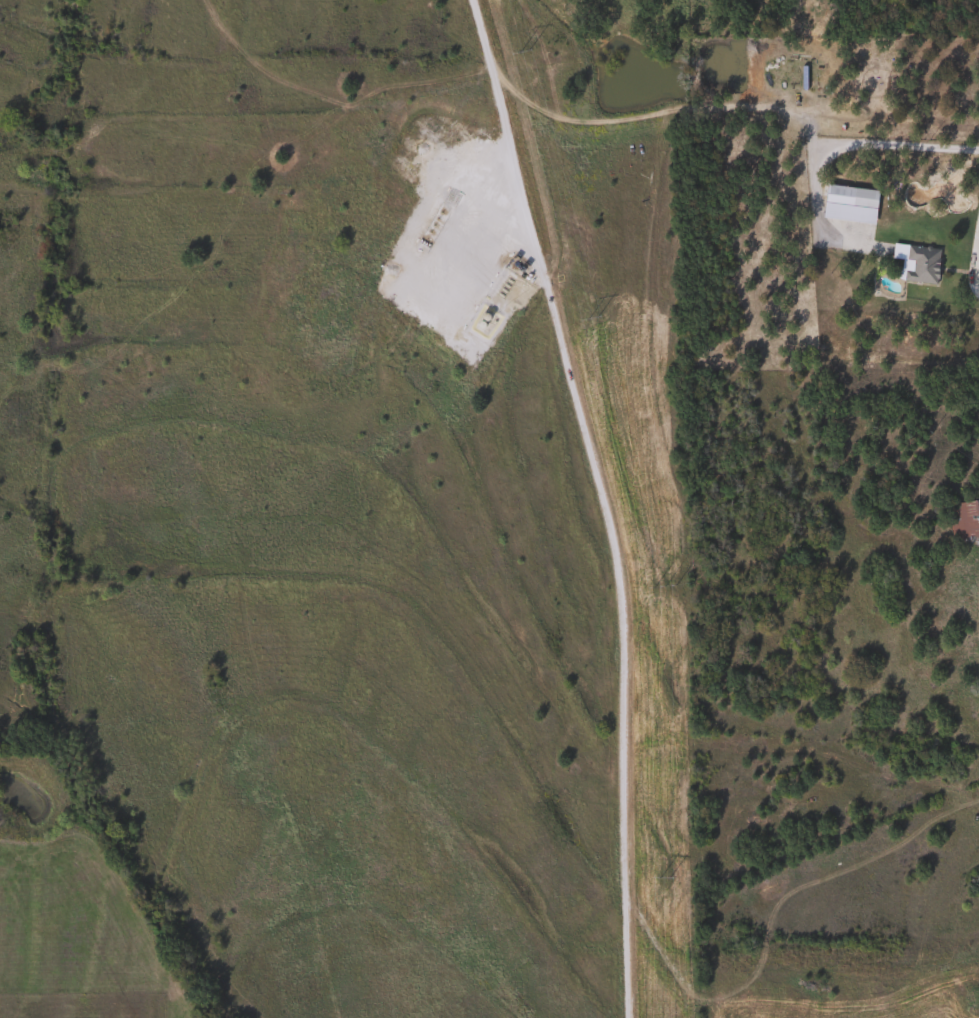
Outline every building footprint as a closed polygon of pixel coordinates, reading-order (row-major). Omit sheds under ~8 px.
[(875,190),(873,209),(822,203),(824,185),(875,190)] [(937,247),(934,284),(896,282),(897,260),(889,259),(889,244),(937,247)] [(949,503),(978,500),(978,541),(953,543),(949,503)]
